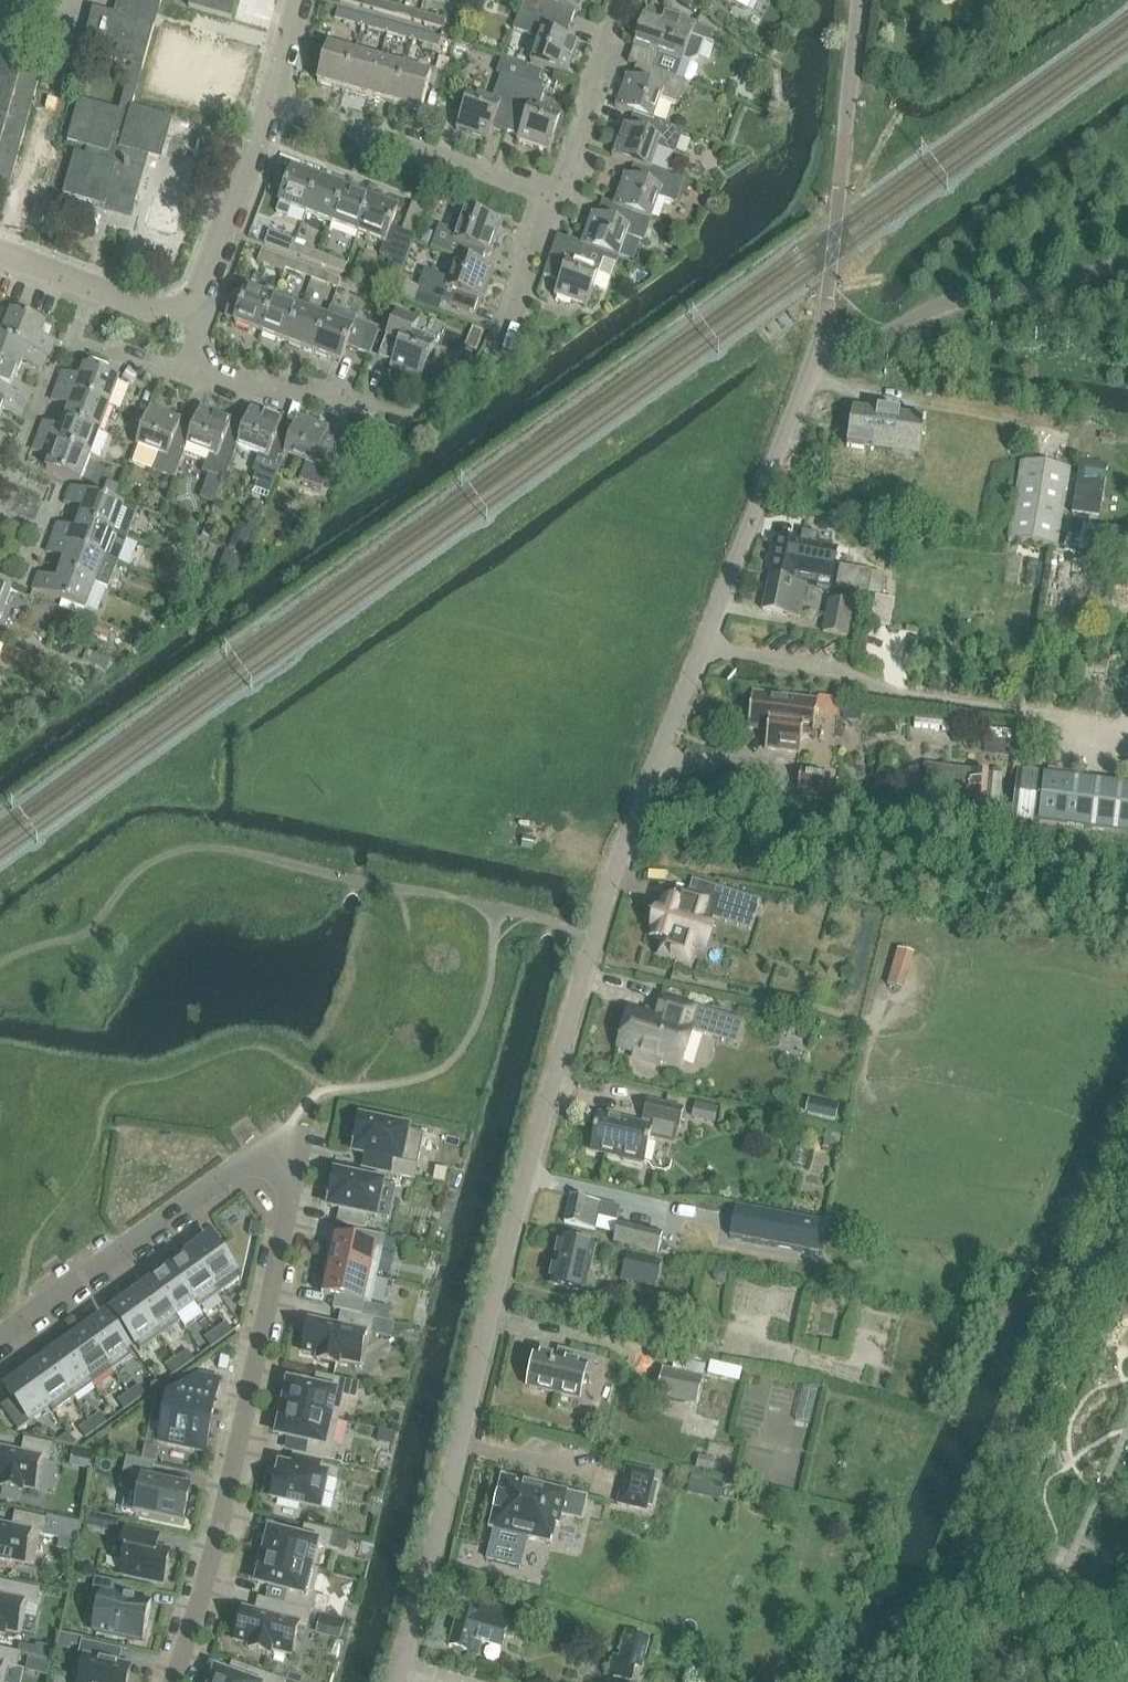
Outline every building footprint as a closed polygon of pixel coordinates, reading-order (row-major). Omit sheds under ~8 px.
[(126,85),(136,88),(138,72),(140,66),(142,66),(141,68),(143,69),(155,27),(153,26),(152,29),(151,28),(152,22),(161,0),(118,0),(113,18),(94,13),(95,10),(93,9),(81,52),(83,53),(84,51),(130,63),(128,69),(126,85)] [(189,8),(232,19),(237,0),(191,0),(189,8)] [(369,0),(341,0),(340,1),(367,8),(369,0)] [(395,6),(374,0),(369,0),(367,8),(392,15),(395,6)] [(571,26),(575,13),(581,15),(586,0),(525,0),(522,8),(571,26)] [(731,5),(732,1),(748,9),(753,0),(722,0),(731,5)] [(418,23),(420,13),(395,6),(392,15),(418,23)] [(7,29),(11,10),(0,7),(0,27),(7,29)] [(566,39),(571,26),(522,8),(514,31),(540,40),(532,62),(569,76),(580,44),(566,39)] [(362,27),(364,17),(338,10),(336,20),(362,27)] [(631,54),(628,63),(637,66),(637,65),(675,78),(676,77),(681,61),(683,62),(684,61),(690,63),(700,58),(706,40),(710,41),(713,33),(714,31),(709,29),(696,25),(664,13),(663,18),(647,11),(642,23),(635,43),(631,54)] [(420,13),(418,23),(444,30),(447,20),(420,13)] [(387,34),(390,24),(364,17),(362,27),(387,34)] [(413,41),(415,32),(390,24),(387,34),(413,41)] [(164,27),(145,92),(235,118),(253,53),(164,27)] [(415,32),(413,41),(439,48),(441,39),(415,32)] [(344,90),(354,55),(328,48),(318,83),(344,90)] [(370,97),(380,61),(354,55),(344,90),(370,97)] [(32,106),(40,79),(22,74),(24,64),(0,57),(0,192),(8,194),(32,106)] [(395,104),(405,68),(380,61),(370,97),(395,104)] [(469,93),(456,130),(488,142),(493,128),(506,132),(523,83),(527,70),(502,61),(497,74),(501,75),(492,101),(469,93)] [(618,101),(615,108),(634,115),(634,114),(654,121),(654,120),(656,115),(661,100),(678,105),(686,81),(676,77),(675,78),(637,65),(637,66),(632,78),(627,76),(618,101)] [(405,68),(395,104),(421,112),(429,86),(432,75),(405,68)] [(432,75),(429,86),(441,89),(446,73),(433,70),(432,75)] [(523,83),(506,132),(519,137),(517,142),(549,154),(563,115),(540,107),(546,91),(523,83)] [(136,88),(126,85),(124,99),(120,112),(80,101),(68,143),(88,148),(85,157),(75,154),(64,195),(105,207),(108,197),(139,206),(139,205),(136,204),(149,157),(162,161),(173,119),(132,107),(134,102),(136,88)] [(624,125),(612,157),(635,165),(635,164),(651,169),(651,168),(659,146),(675,152),(676,150),(680,139),(683,130),(654,120),(654,121),(634,114),(634,115),(629,127),(624,125)] [(680,139),(676,150),(685,154),(689,142),(680,139)] [(684,180),(651,168),(651,169),(635,164),(635,165),(630,177),(625,175),(614,206),(650,219),(658,196),(676,202),(684,180)] [(274,170),(269,183),(285,189),(290,177),(274,170)] [(319,181),(293,170),(290,177),(285,189),(276,213),(288,217),(291,209),(307,215),(319,181)] [(333,225),(346,190),(319,181),(307,215),(333,225)] [(359,234),(372,200),(346,190),(333,225),(359,234)] [(393,258),(403,231),(392,227),(398,210),(372,200),(359,234),(385,244),(381,254),(393,258)] [(650,219),(614,206),(603,202),(598,216),(592,214),(581,244),(582,245),(619,257),(626,235),(643,241),(650,219)] [(481,266),(482,265),(486,252),(492,254),(503,222),(466,209),(457,232),(439,226),(431,249),(458,259),(459,258),(481,266)] [(403,231),(393,258),(405,262),(416,232),(405,227),(403,231)] [(292,255),(295,245),(295,244),(296,242),(270,232),(265,244),(292,255)] [(582,245),(581,244),(558,236),(544,276),(560,282),(555,297),(586,308),(600,269),(576,261),(582,245)] [(318,265),(321,255),(295,245),(292,255),(318,265)] [(286,270),(289,261),(262,251),(257,263),(284,273),(285,270),(286,270)] [(321,255),(318,265),(343,274),(347,265),(321,255)] [(405,262),(394,258),(387,277),(398,281),(405,262)] [(496,270),(482,265),(481,266),(459,258),(458,259),(451,280),(425,271),(419,290),(397,282),(392,296),(438,313),(442,302),(474,313),(479,300),(485,302),(496,270)] [(312,280),(315,271),(289,261),(286,270),(312,280)] [(315,271),(312,280),(338,289),(341,280),(315,271)] [(233,300),(226,317),(236,321),(235,324),(262,334),(275,300),(278,291),(267,286),(263,296),(247,290),(243,303),(233,300)] [(288,344),(301,310),(275,300),(262,334),(288,344)] [(327,320),(314,354),(341,363),(347,347),(370,355),(380,329),(357,320),(358,317),(332,307),(327,320)] [(397,309),(378,358),(392,364),(390,369),(422,381),(436,344),(434,344),(436,338),(415,330),(419,318),(397,309)] [(314,354),(327,320),(301,310),(288,344),(314,354)] [(45,357),(54,360),(59,345),(41,339),(46,327),(13,314),(4,338),(0,336),(0,339),(45,357)] [(45,357),(0,339),(0,367),(20,375),(24,364),(41,370),(45,357)] [(20,375),(0,367),(0,396),(27,406),(32,392),(16,386),(20,375)] [(58,387),(110,407),(120,381),(85,368),(81,380),(63,373),(58,387)] [(129,369),(123,378),(132,383),(137,375),(129,369)] [(100,432),(110,407),(58,387),(52,401),(72,408),(67,419),(100,432)] [(27,406),(0,396),(0,424),(1,425),(6,414),(22,420),(27,406)] [(194,430),(193,430),(180,425),(183,420),(151,408),(137,446),(160,454),(153,472),(176,481),(188,447),(194,430)] [(188,447),(185,455),(208,463),(204,473),(225,480),(238,446),(243,430),(231,426),(233,420),(201,408),(193,430),(194,430),(188,447)] [(243,430),(238,446),(262,455),(255,474),(259,475),(256,482),(257,482),(253,494),(267,500),(272,488),(285,455),(293,431),(281,426),(283,420),(252,408),(243,430)] [(878,412),(853,408),(850,427),(849,432),(848,443),(847,447),(873,451),(874,449),(889,451),(918,455),(918,456),(920,456),(921,453),(920,453),(923,434),(925,434),(926,427),(924,427),(925,422),(926,420),(900,416),(901,414),(878,410),(878,412)] [(293,431),(285,455),(308,463),(301,481),(323,489),(341,440),(328,435),(330,429),(298,417),(293,431)] [(91,457),(100,432),(67,419),(63,430),(44,423),(39,437),(91,457)] [(8,456),(13,442),(0,437),(0,453),(8,456)] [(81,482),(91,457),(39,437),(34,451),(52,458),(47,469),(81,482)] [(1021,463),(1008,541),(1059,550),(1072,471),(1021,463)] [(108,483),(104,491),(115,495),(118,487),(108,483)] [(72,488),(66,503),(85,510),(81,521),(127,539),(138,510),(124,505),(123,508),(72,488)] [(168,517),(166,522),(179,527),(184,515),(179,513),(168,517)] [(58,525),(53,538),(117,564),(127,539),(81,521),(76,532),(58,525)] [(778,539),(770,576),(806,583),(818,586),(819,579),(819,578),(825,579),(828,566),(830,567),(834,551),(818,548),(818,545),(820,536),(803,532),(803,533),(806,534),(804,545),(800,544),(778,539)] [(1065,532),(1061,553),(1096,559),(1127,564),(1127,537),(1097,532),(1096,537),(1065,532)] [(53,538),(48,553),(65,559),(62,570),(96,584),(107,588),(117,564),(53,538)] [(233,539),(229,549),(237,552),(240,553),(241,554),(245,543),(233,539)] [(873,571),(840,565),(836,589),(868,595),(873,571)] [(86,609),(96,584),(62,570),(57,582),(39,575),(34,589),(86,609)] [(770,576),(763,610),(800,618),(803,601),(806,583),(770,576)] [(2,616),(12,591),(0,586),(0,615),(2,616)] [(854,606),(830,601),(824,632),(848,637),(854,606)] [(97,623),(93,635),(108,640),(112,629),(97,623)] [(102,656),(97,667),(108,671),(112,660),(102,656)] [(818,703),(752,694),(748,729),(767,732),(765,749),(800,754),(802,737),(813,738),(818,703)] [(948,724),(929,722),(927,733),(947,735),(948,724)] [(1010,736),(987,733),(985,751),(1008,753),(1010,736)] [(966,770),(926,766),(922,804),(962,808),(966,770)] [(832,778),(832,776),(801,771),(798,788),(829,793),(832,778)] [(1008,777),(976,774),(973,810),(1005,813),(1008,777)] [(1127,831),(1127,786),(1045,776),(1040,821),(1127,831)] [(693,945),(697,932),(708,936),(716,907),(754,919),(759,902),(699,884),(694,899),(680,895),(676,908),(663,904),(653,938),(665,942),(661,954),(671,957),(671,960),(677,962),(678,959),(688,962),(693,945)] [(630,1010),(619,1047),(681,1066),(693,1029),(690,1029),(696,1008),(662,998),(656,1018),(630,1010)] [(646,1120),(645,1126),(599,1115),(591,1151),(625,1158),(624,1161),(641,1165),(642,1162),(645,1163),(654,1122),(680,1128),(683,1116),(684,1110),(648,1101),(644,1120),(646,1120)] [(692,1104),(692,1118),(716,1118),(716,1104),(692,1104)] [(363,1169),(398,1177),(401,1163),(418,1166),(425,1134),(388,1126),(389,1122),(372,1118),(372,1119),(371,1123),(360,1120),(359,1122),(359,1125),(358,1125),(358,1126),(359,1126),(357,1135),(356,1135),(356,1136),(356,1139),(355,1141),(358,1142),(356,1153),(366,1155),(363,1169)] [(334,1175),(334,1177),(330,1194),(330,1196),(333,1196),(330,1208),(341,1210),(340,1214),(338,1224),(365,1229),(367,1220),(368,1216),(375,1217),(382,1185),(334,1175)] [(598,1218),(602,1203),(571,1196),(565,1223),(595,1230),(595,1229),(615,1234),(613,1242),(658,1252),(658,1255),(699,1265),(702,1249),(690,1246),(691,1241),(663,1233),(598,1218)] [(829,1224),(736,1206),(730,1237),(823,1255),(829,1224)] [(252,1223),(250,1236),(258,1237),(261,1225),(252,1223)] [(328,1267),(370,1276),(378,1278),(386,1238),(379,1236),(351,1231),(349,1244),(334,1240),(328,1267)] [(210,1238),(189,1253),(219,1295),(240,1280),(210,1238)] [(580,1245),(581,1244),(560,1239),(550,1284),(584,1292),(594,1248),(580,1245)] [(650,1278),(649,1286),(656,1287),(660,1272),(663,1260),(627,1252),(623,1272),(650,1278)] [(190,1256),(172,1270),(200,1309),(219,1295),(189,1253),(188,1253),(190,1256)] [(378,1278),(370,1276),(328,1267),(322,1294),(337,1298),(334,1311),(361,1316),(364,1303),(372,1305),(378,1278)] [(172,1270),(152,1283),(181,1322),(178,1317),(195,1304),(199,1309),(200,1309),(172,1270)] [(152,1283),(133,1297),(161,1336),(181,1322),(152,1283)] [(133,1297),(113,1312),(141,1351),(161,1336),(133,1297)] [(340,1361),(364,1366),(374,1320),(342,1313),(339,1327),(310,1321),(308,1330),(307,1330),(305,1344),(303,1353),(318,1356),(317,1361),(339,1366),(340,1361)] [(105,1318),(85,1332),(113,1371),(133,1357),(105,1318)] [(227,1323),(216,1331),(222,1340),(233,1332),(227,1323)] [(216,1331),(205,1339),(212,1347),(222,1340),(216,1331)] [(85,1332),(65,1346),(93,1385),(113,1371),(85,1332)] [(65,1346),(46,1360),(74,1399),(93,1385),(65,1346)] [(188,1351),(177,1359),(184,1368),(194,1360),(188,1351)] [(528,1387),(580,1400),(586,1375),(591,1376),(595,1359),(571,1353),(569,1361),(536,1353),(528,1387)] [(177,1359),(167,1367),(173,1375),(184,1368),(177,1359)] [(46,1360),(27,1374),(55,1413),(74,1399),(46,1360)] [(704,1377),(702,1377),(671,1369),(661,1367),(655,1396),(685,1403),(698,1406),(696,1413),(719,1419),(729,1381),(705,1375),(704,1377)] [(55,1413),(27,1374),(6,1389),(14,1400),(2,1408),(19,1431),(50,1408),(54,1414),(55,1413)] [(285,1406),(284,1410),(338,1421),(343,1397),(356,1400),(359,1384),(324,1377),(322,1387),(321,1391),(313,1389),(290,1384),(288,1390),(287,1391),(288,1392),(285,1404),(284,1406),(285,1406)] [(211,1422),(215,1407),(210,1406),(211,1401),(212,1401),(216,1383),(194,1379),(174,1393),(175,1393),(174,1398),(169,1397),(167,1406),(167,1407),(161,1436),(169,1438),(167,1444),(191,1449),(193,1443),(206,1446),(210,1427),(212,1427),(213,1422),(211,1422)] [(140,1386),(129,1394),(135,1403),(146,1395),(140,1386)] [(129,1394),(118,1401),(124,1410),(135,1403),(129,1394)] [(283,1414),(282,1416),(283,1416),(280,1428),(279,1430),(280,1430),(278,1436),(310,1443),(309,1446),(307,1456),(334,1462),(337,1447),(333,1446),(338,1421),(284,1410),(283,1414)] [(101,1414),(90,1422),(96,1430),(107,1423),(101,1414)] [(90,1422),(79,1429),(86,1438),(96,1430),(90,1422)] [(54,1433),(40,1431),(39,1439),(53,1441),(54,1433)] [(52,1446),(25,1440),(22,1454),(0,1449),(0,1483),(2,1484),(1,1488),(22,1493),(23,1488),(38,1491),(45,1460),(49,1461),(52,1446)] [(273,1494),(272,1500),(319,1510),(326,1477),(319,1475),(320,1471),(322,1462),(295,1456),(292,1469),(281,1467),(279,1479),(276,1479),(275,1484),(274,1484),(274,1485),(275,1485),(273,1494),(272,1493),(272,1494),(273,1494)] [(155,1464),(127,1458),(123,1476),(130,1477),(127,1489),(140,1492),(135,1514),(183,1524),(190,1490),(151,1481),(155,1464)] [(627,1468),(618,1504),(646,1511),(655,1474),(627,1468)] [(561,1517),(583,1522),(589,1497),(504,1477),(503,1476),(490,1529),(492,1529),(552,1543),(556,1526),(559,1527),(561,1517)] [(40,1535),(44,1536),(48,1521),(16,1514),(13,1528),(0,1525),(0,1564),(11,1566),(12,1562),(34,1566),(40,1535)] [(119,1520),(102,1516),(99,1528),(117,1531),(119,1520)] [(266,1554),(265,1558),(309,1570),(310,1568),(316,1545),(329,1548),(332,1533),(305,1526),(303,1536),(302,1540),(271,1532),(270,1538),(269,1538),(269,1540),(266,1552),(265,1554),(266,1554)] [(160,1537),(125,1530),(120,1556),(124,1557),(120,1574),(163,1583),(170,1553),(155,1550),(157,1539),(159,1539),(160,1537)] [(265,1558),(264,1562),(263,1562),(263,1564),(260,1576),(259,1576),(259,1578),(258,1584),(289,1592),(288,1595),(285,1605),(311,1612),(312,1612),(316,1597),(312,1596),(318,1571),(310,1568),(309,1570),(265,1558)] [(123,1584),(95,1578),(92,1595),(100,1596),(97,1612),(102,1613),(97,1635),(117,1639),(118,1636),(144,1641),(152,1606),(120,1599),(123,1584)] [(0,1597),(0,1636),(5,1637),(6,1632),(21,1635),(26,1613),(28,1604),(36,1606),(39,1591),(8,1584),(5,1598),(0,1597)] [(272,1617),(243,1609),(241,1619),(237,1632),(238,1632),(235,1642),(250,1645),(249,1650),(271,1656),(272,1651),(291,1656),(299,1625),(307,1627),(311,1612),(285,1605),(275,1603),(272,1617)] [(484,1604),(480,1616),(460,1610),(449,1645),(479,1654),(481,1644),(500,1650),(504,1638),(509,1639),(513,1639),(519,1635),(522,1625),(519,1619),(515,1617),(511,1616),(512,1612),(484,1604)] [(636,1663),(643,1665),(649,1639),(627,1633),(620,1658),(614,1657),(609,1675),(632,1681),(636,1663)] [(79,1681),(128,1681),(129,1681),(124,1680),(127,1666),(119,1664),(121,1651),(83,1643),(75,1679),(79,1680),(79,1681)] [(8,1668),(16,1670),(19,1654),(0,1650),(0,1681),(5,1681),(8,1668)] [(248,1679),(247,1681),(286,1681),(252,1670),(248,1679)] [(228,1676),(217,1672),(215,1678),(214,1677),(214,1679),(213,1681),(244,1681),(228,1676)]
